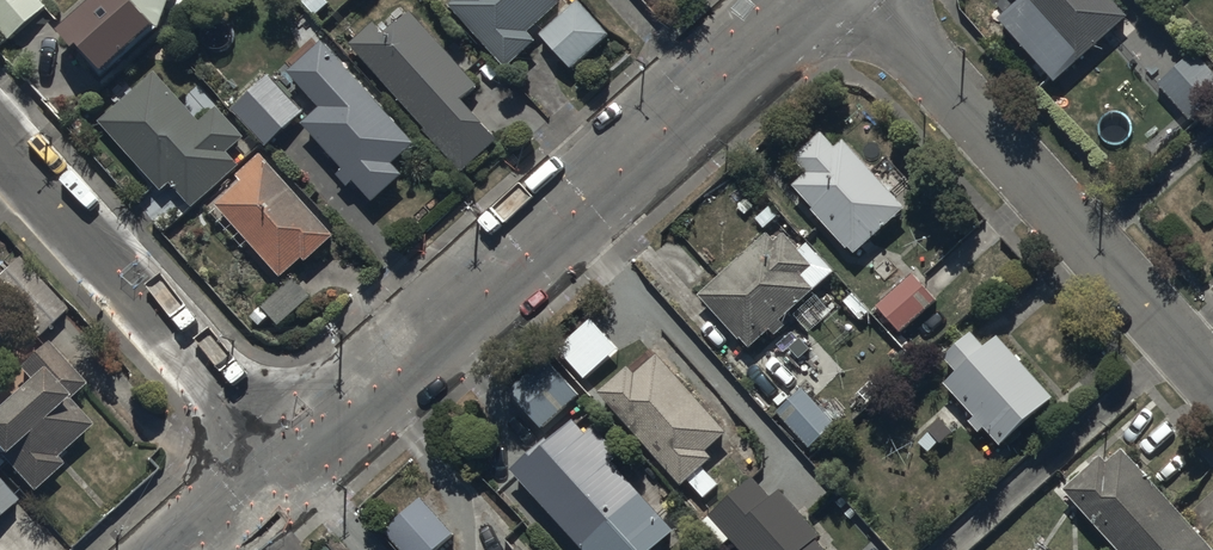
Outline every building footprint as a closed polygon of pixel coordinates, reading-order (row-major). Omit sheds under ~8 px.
[(64,33),(82,53),(87,48),(111,76),(166,26),(175,0),(101,0),(64,33)] [(564,0),(453,0),(457,5),(454,8),(509,69),(538,43),(530,35),(567,2),(564,0)] [(1113,0),(987,0),(984,2),(1053,83),(1128,19),(1113,0)] [(612,36),(580,1),(542,36),(574,71),(612,36)] [(480,88),(411,12),(386,35),(376,24),(351,47),(465,173),(501,139),(466,101),(480,88)] [(419,145),(325,42),(291,73),(321,106),(304,121),(346,167),(337,175),(350,189),(357,183),(375,203),(407,175),(398,164),(419,145)] [(1197,51),(1159,85),(1192,121),(1212,103),(1212,70),(1197,51)] [(202,123),(156,72),(132,92),(128,87),(111,102),(117,108),(101,122),(163,193),(173,184),(194,207),(241,166),(229,153),(245,138),(219,109),(202,123)] [(305,113),(270,76),(233,111),(268,148),(305,113)] [(907,210),(845,141),(837,148),(823,132),(793,159),(808,175),(793,189),(854,258),(907,210)] [(338,237),(263,154),(239,176),(245,183),(220,206),(285,278),(306,260),(309,263),(338,237)] [(817,349),(786,316),(835,273),(809,244),(800,253),(784,234),(775,242),(769,234),(700,296),(749,351),(770,331),(801,364),(817,349)] [(18,259),(0,275),(0,299),(38,340),(68,312),(18,259)] [(938,301),(915,274),(876,308),(900,335),(938,301)] [(313,298),(295,279),(251,319),(259,328),(271,317),(280,327),(313,298)] [(1055,400),(997,337),(985,349),(973,335),(946,360),(958,373),(945,385),(976,418),(970,424),(981,435),(987,430),(1003,448),(1055,400)] [(32,383),(0,414),(0,450),(7,457),(4,460),(36,494),(64,467),(58,460),(94,427),(71,402),(88,386),(47,343),(19,369),(32,383)] [(728,433),(657,353),(633,375),(628,369),(600,394),(697,504),(718,485),(704,469),(714,459),(707,452),(728,433)] [(511,390),(544,429),(580,398),(547,359),(511,390)] [(838,426),(803,389),(776,414),(810,451),(838,426)] [(513,472),(583,549),(658,549),(677,534),(615,464),(622,457),(597,429),(590,435),(574,417),(513,472)] [(1061,490),(1117,549),(1212,549),(1212,547),(1124,450),(1109,464),(1100,454),(1061,490)] [(709,518),(739,549),(824,549),(817,542),(823,537),(781,492),(773,500),(752,477),(709,518)] [(0,482),(0,519),(19,503),(0,482)] [(420,499),(388,526),(410,549),(437,549),(453,535),(420,499)]
